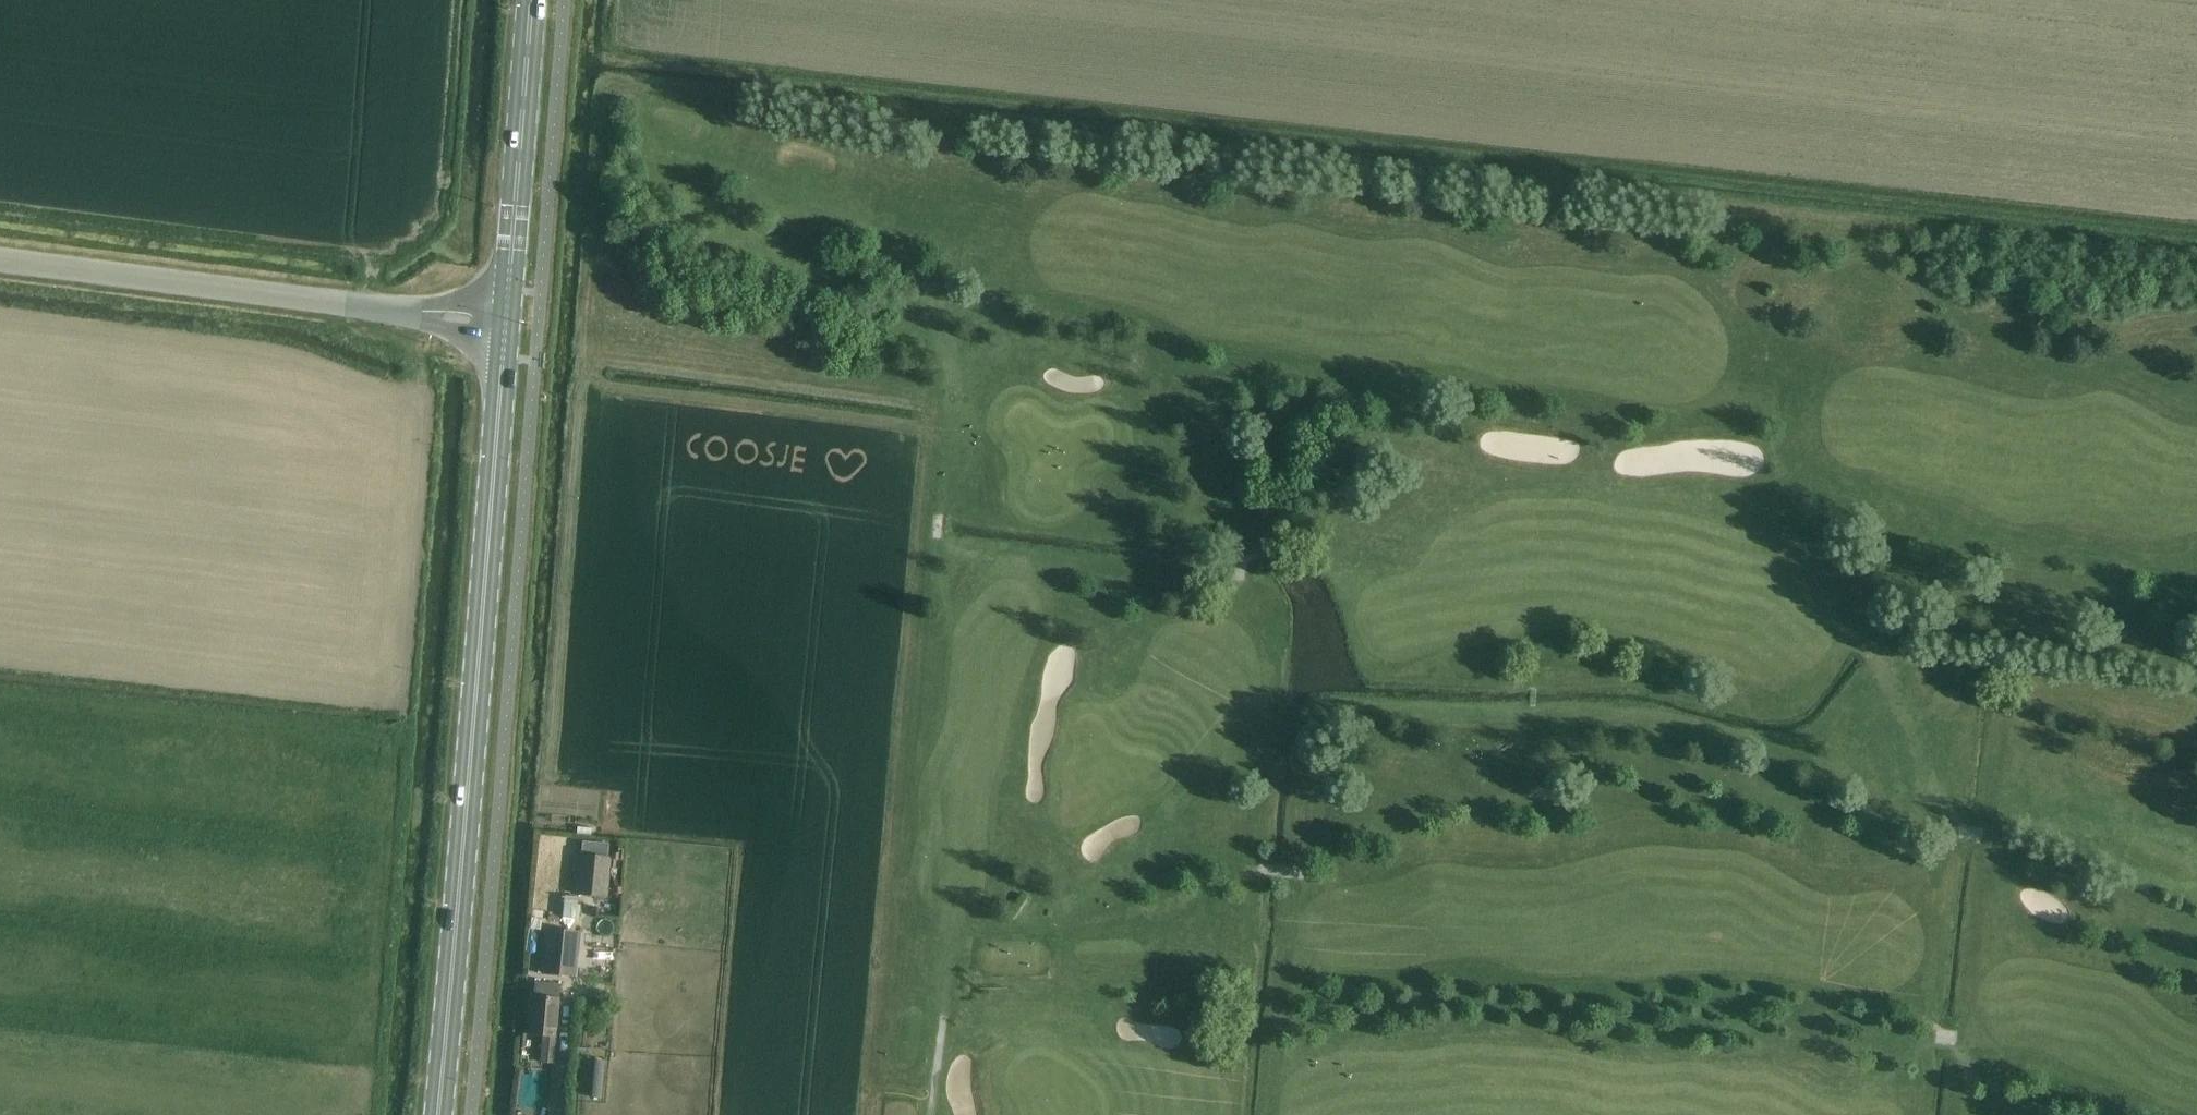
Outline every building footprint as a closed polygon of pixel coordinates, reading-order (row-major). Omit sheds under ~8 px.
[(577,855),(575,897),(607,898),(609,857),(577,855)] [(543,973),(574,976),(578,932),(547,929),(543,973)] [(529,1033),(542,1035),(539,1061),(553,1062),(556,1036),(555,1036),(560,984),(535,982),(529,1033)]
